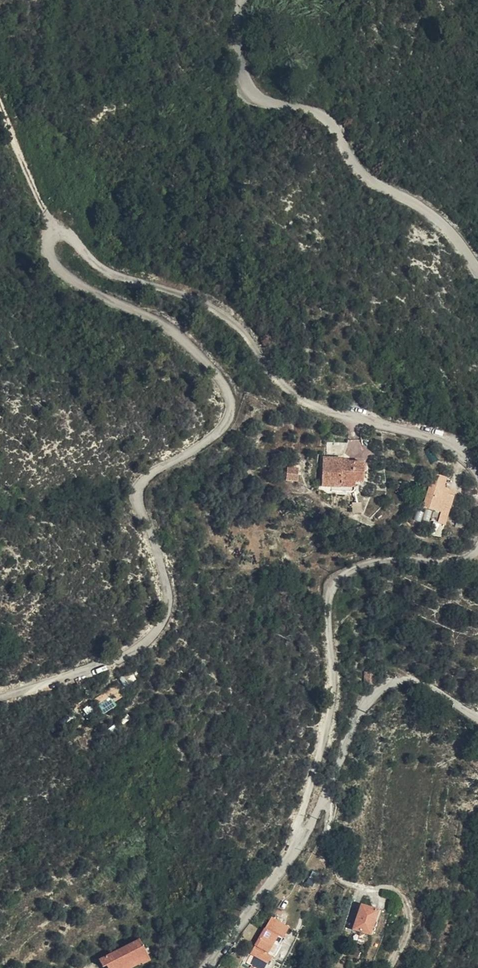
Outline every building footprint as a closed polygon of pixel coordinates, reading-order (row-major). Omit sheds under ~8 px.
[(341,455),(321,456),(322,486),(334,485),(334,490),(352,489),(354,488),(355,487),(356,486),(356,478),(364,478),(363,458),(349,458),(341,455)] [(298,470),(287,469),(287,483),(298,482),(298,470)] [(422,510),(434,513),(441,516),(443,509),(450,512),(455,494),(442,490),(446,480),(433,475),(422,510)] [(445,526),(450,512),(443,509),(441,516),(434,513),(431,521),(445,526)] [(372,672),(361,671),(360,683),(370,684),(372,672)] [(124,686),(136,680),(132,673),(120,679),(124,686)] [(97,704),(103,714),(116,706),(110,696),(97,704)] [(372,922),(379,898),(363,892),(355,916),(372,922)] [(289,928),(272,918),(250,954),(267,965),(272,957),(275,958),(281,947),(279,945),(289,928)] [(118,951),(96,960),(99,967),(100,967),(102,967),(125,967),(144,960),(136,943),(131,945),(133,949),(120,955),(118,951)] [(131,945),(118,951),(120,955),(133,949),(131,945)] [(125,967),(130,967),(136,966),(137,967),(146,964),(144,960),(125,967)]
